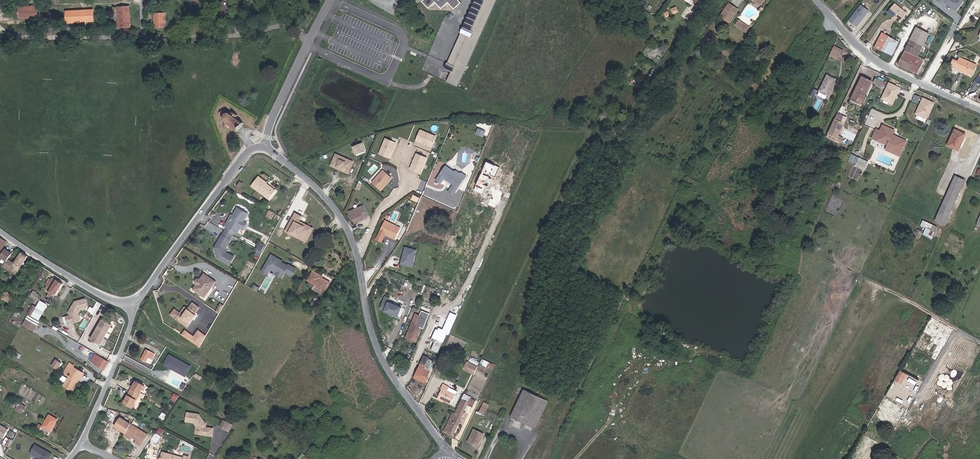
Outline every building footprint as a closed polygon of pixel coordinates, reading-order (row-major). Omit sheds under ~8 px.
[(422,1),(429,8),(435,2),(441,9),(448,3),(454,9),(461,3),(458,0),(424,0),(422,1)] [(457,87),(495,0),(474,0),(444,69),(451,71),(446,82),(457,87)] [(936,1),(943,0),(943,1),(944,1),(946,2),(946,4),(953,10),(959,2),(956,0),(936,0),(936,1)] [(736,8),(727,2),(723,9),(731,15),(736,8)] [(857,27),(869,10),(861,3),(848,20),(857,27)] [(894,3),(887,12),(890,14),(892,16),(894,17),(895,18),(899,21),(906,12),(894,3)] [(676,5),(670,7),(672,13),(678,11),(676,5)] [(39,17),(39,6),(19,6),(19,18),(39,17)] [(130,27),(129,7),(118,7),(118,27),(130,27)] [(93,21),(93,9),(66,10),(66,22),(81,21),(81,26),(86,26),(86,21),(93,21)] [(731,15),(723,9),(718,16),(727,22),(731,15)] [(165,28),(165,14),(155,14),(155,28),(165,28)] [(733,25),(738,28),(739,27),(742,29),(743,28),(745,30),(747,26),(737,19),(733,25)] [(442,21),(436,35),(444,39),(450,24),(442,21)] [(928,34),(916,28),(905,50),(904,50),(898,62),(897,61),(896,64),(897,64),(912,72),(913,71),(917,74),(924,60),(917,56),(928,34)] [(882,34),(875,47),(892,55),(898,41),(882,34)] [(834,46),(829,56),(838,60),(843,51),(834,46)] [(967,73),(972,62),(960,57),(957,62),(953,60),(950,67),(967,73)] [(828,95),(836,79),(827,75),(819,91),(828,95)] [(862,78),(856,90),(859,92),(863,83),(871,86),(872,83),(862,78)] [(859,92),(856,90),(851,101),(861,106),(871,86),(863,83),(859,92)] [(900,110),(904,101),(906,102),(910,93),(900,88),(891,106),(900,110)] [(914,94),(912,101),(919,103),(921,96),(914,94)] [(925,121),(934,104),(923,99),(919,108),(921,108),(916,117),(925,121)] [(226,112),(222,116),(223,120),(236,131),(243,123),(236,118),(238,116),(233,111),(231,113),(230,112),(226,112)] [(834,121),(828,135),(837,140),(843,125),(834,121)] [(896,140),(897,138),(893,136),(895,132),(882,126),(880,132),(877,130),(872,139),(887,146),(887,147),(898,153),(901,147),(904,148),(907,143),(901,139),(900,142),(896,140)] [(437,134),(420,127),(416,137),(422,140),(422,139),(424,140),(423,140),(433,144),(437,134)] [(485,133),(478,130),(476,136),(483,138),(485,133)] [(967,135),(955,130),(948,146),(960,151),(967,135)] [(387,137),(380,154),(390,158),(393,152),(392,152),(393,151),(397,141),(387,137)] [(357,155),(366,152),(364,146),(355,149),(357,155)] [(898,153),(887,147),(885,150),(900,157),(904,148),(901,147),(898,153)] [(422,173),(429,156),(419,152),(416,158),(417,158),(416,160),(416,159),(412,169),(422,173)] [(331,166),(337,169),(338,167),(344,170),(343,172),(349,174),(354,162),(337,154),(331,166)] [(860,160),(857,166),(865,170),(868,163),(860,160)] [(499,169),(488,164),(484,173),(495,178),(499,169)] [(463,180),(459,177),(458,175),(455,173),(453,173),(445,168),(437,180),(441,183),(445,177),(448,179),(449,179),(451,181),(451,182),(455,184),(450,191),(454,194),(463,180)] [(392,176),(385,169),(373,181),(381,188),(392,176)] [(252,186),(268,198),(273,191),(267,186),(268,184),(259,177),(252,186)] [(945,226),(966,181),(956,177),(936,221),(945,226)] [(273,191),(268,198),(270,199),(276,191),(268,184),(267,186),(273,191)] [(360,207),(359,207),(351,211),(356,223),(365,219),(365,218),(369,216),(364,205),(360,207)] [(248,213),(237,207),(229,221),(228,220),(225,225),(227,226),(235,231),(237,232),(240,227),(242,224),(243,221),(244,221),(244,220),(245,219),(245,218),(248,213)] [(302,217),(295,214),(287,230),(302,238),(304,233),(310,236),(313,229),(299,222),(301,220),(302,217)] [(313,229),(315,227),(301,220),(299,222),(313,229)] [(938,228),(923,221),(921,227),(926,229),(923,235),(932,239),(933,237),(934,237),(938,228)] [(381,231),(387,235),(392,237),(391,239),(396,241),(401,230),(385,223),(381,231)] [(235,231),(227,226),(225,231),(232,235),(235,231)] [(232,235),(225,231),(222,235),(230,239),(232,235)] [(225,248),(230,239),(222,235),(216,247),(217,247),(216,249),(218,258),(230,264),(234,256),(228,252),(227,253),(226,252),(223,249),(224,247),(225,248)] [(264,247),(259,244),(256,249),(259,250),(256,255),(260,257),(263,253),(262,252),(264,247)] [(7,261),(12,253),(5,248),(0,256),(7,261)] [(414,262),(416,252),(404,249),(403,257),(404,257),(403,259),(402,259),(401,264),(408,266),(414,262)] [(23,264),(29,256),(20,250),(14,258),(17,260),(23,264)] [(272,255),(262,271),(266,274),(268,273),(270,269),(276,273),(280,272),(284,275),(285,272),(292,276),(296,270),(289,265),(288,267),(284,264),(284,265),(282,263),(283,262),(272,255)] [(7,261),(3,266),(9,270),(9,269),(17,274),(23,264),(17,260),(15,263),(9,258),(7,261)] [(193,288),(195,289),(199,283),(198,283),(200,280),(201,280),(205,273),(204,272),(193,288)] [(322,276),(314,272),(308,281),(315,286),(314,287),(325,294),(331,283),(323,279),(321,278),(322,276)] [(199,283),(195,289),(202,294),(205,291),(207,293),(216,280),(205,273),(201,280),(200,280),(198,283),(199,283)] [(56,295),(64,283),(52,277),(45,289),(49,291),(47,295),(53,299),(56,295)] [(5,298),(15,305),(22,294),(13,288),(10,292),(8,291),(4,288),(0,293),(0,295),(5,298)] [(39,300),(41,296),(34,291),(31,296),(39,300)] [(80,318),(79,312),(81,308),(87,307),(87,305),(85,298),(75,301),(71,308),(71,309),(70,311),(69,311),(66,316),(68,322),(79,319),(80,318)] [(191,304),(189,308),(185,314),(181,312),(177,309),(173,316),(188,326),(194,318),(194,315),(195,313),(200,306),(195,302),(193,306),(191,304)] [(398,318),(401,309),(389,304),(389,305),(384,303),(382,310),(386,312),(386,313),(398,318)] [(37,306),(33,304),(28,313),(32,316),(33,313),(37,307),(37,306)] [(40,317),(44,311),(37,307),(33,313),(40,317)] [(27,314),(22,325),(32,331),(38,321),(27,314)] [(416,316),(407,338),(416,342),(422,329),(419,327),(423,319),(416,316)] [(101,343),(112,324),(103,319),(92,338),(101,343)] [(185,328),(182,333),(200,346),(207,335),(199,329),(194,335),(185,328)] [(435,341),(429,354),(436,357),(441,347),(439,345),(440,343),(435,341)] [(150,364),(153,359),(156,354),(146,349),(141,358),(146,362),(150,364)] [(104,369),(108,360),(95,353),(91,360),(96,364),(104,369)] [(192,364),(169,353),(163,364),(186,376),(192,364)] [(58,370),(62,364),(56,360),(53,367),(58,370)] [(474,375),(478,367),(468,361),(464,369),(474,375)] [(73,392),(80,381),(77,380),(82,373),(74,368),(75,366),(70,363),(64,374),(70,377),(64,386),(73,392)] [(425,382),(431,368),(421,363),(416,378),(425,382)] [(133,408),(145,387),(136,382),(124,403),(133,408)] [(457,390),(443,384),(441,387),(443,388),(439,397),(452,403),(457,390)] [(525,391),(511,418),(535,429),(548,402),(525,391)] [(473,405),(475,402),(470,400),(469,402),(462,399),(456,414),(453,413),(445,431),(453,435),(468,403),(473,405)] [(26,406),(19,402),(15,409),(22,413),(26,406)] [(188,412),(187,420),(195,422),(198,426),(200,426),(202,428),(201,434),(209,435),(210,428),(206,427),(207,424),(205,424),(204,422),(204,421),(200,415),(188,412)] [(51,431),(58,419),(49,414),(40,430),(48,434),(50,431),(51,431)] [(141,447),(148,435),(121,418),(115,428),(125,434),(131,438),(136,441),(135,443),(141,447)] [(226,430),(230,424),(224,421),(221,427),(226,430)] [(8,429),(0,425),(0,437),(3,438),(8,429)] [(478,446),(483,434),(474,429),(468,441),(478,446)] [(52,453),(36,444),(31,452),(39,456),(38,458),(49,458),(52,453)]
